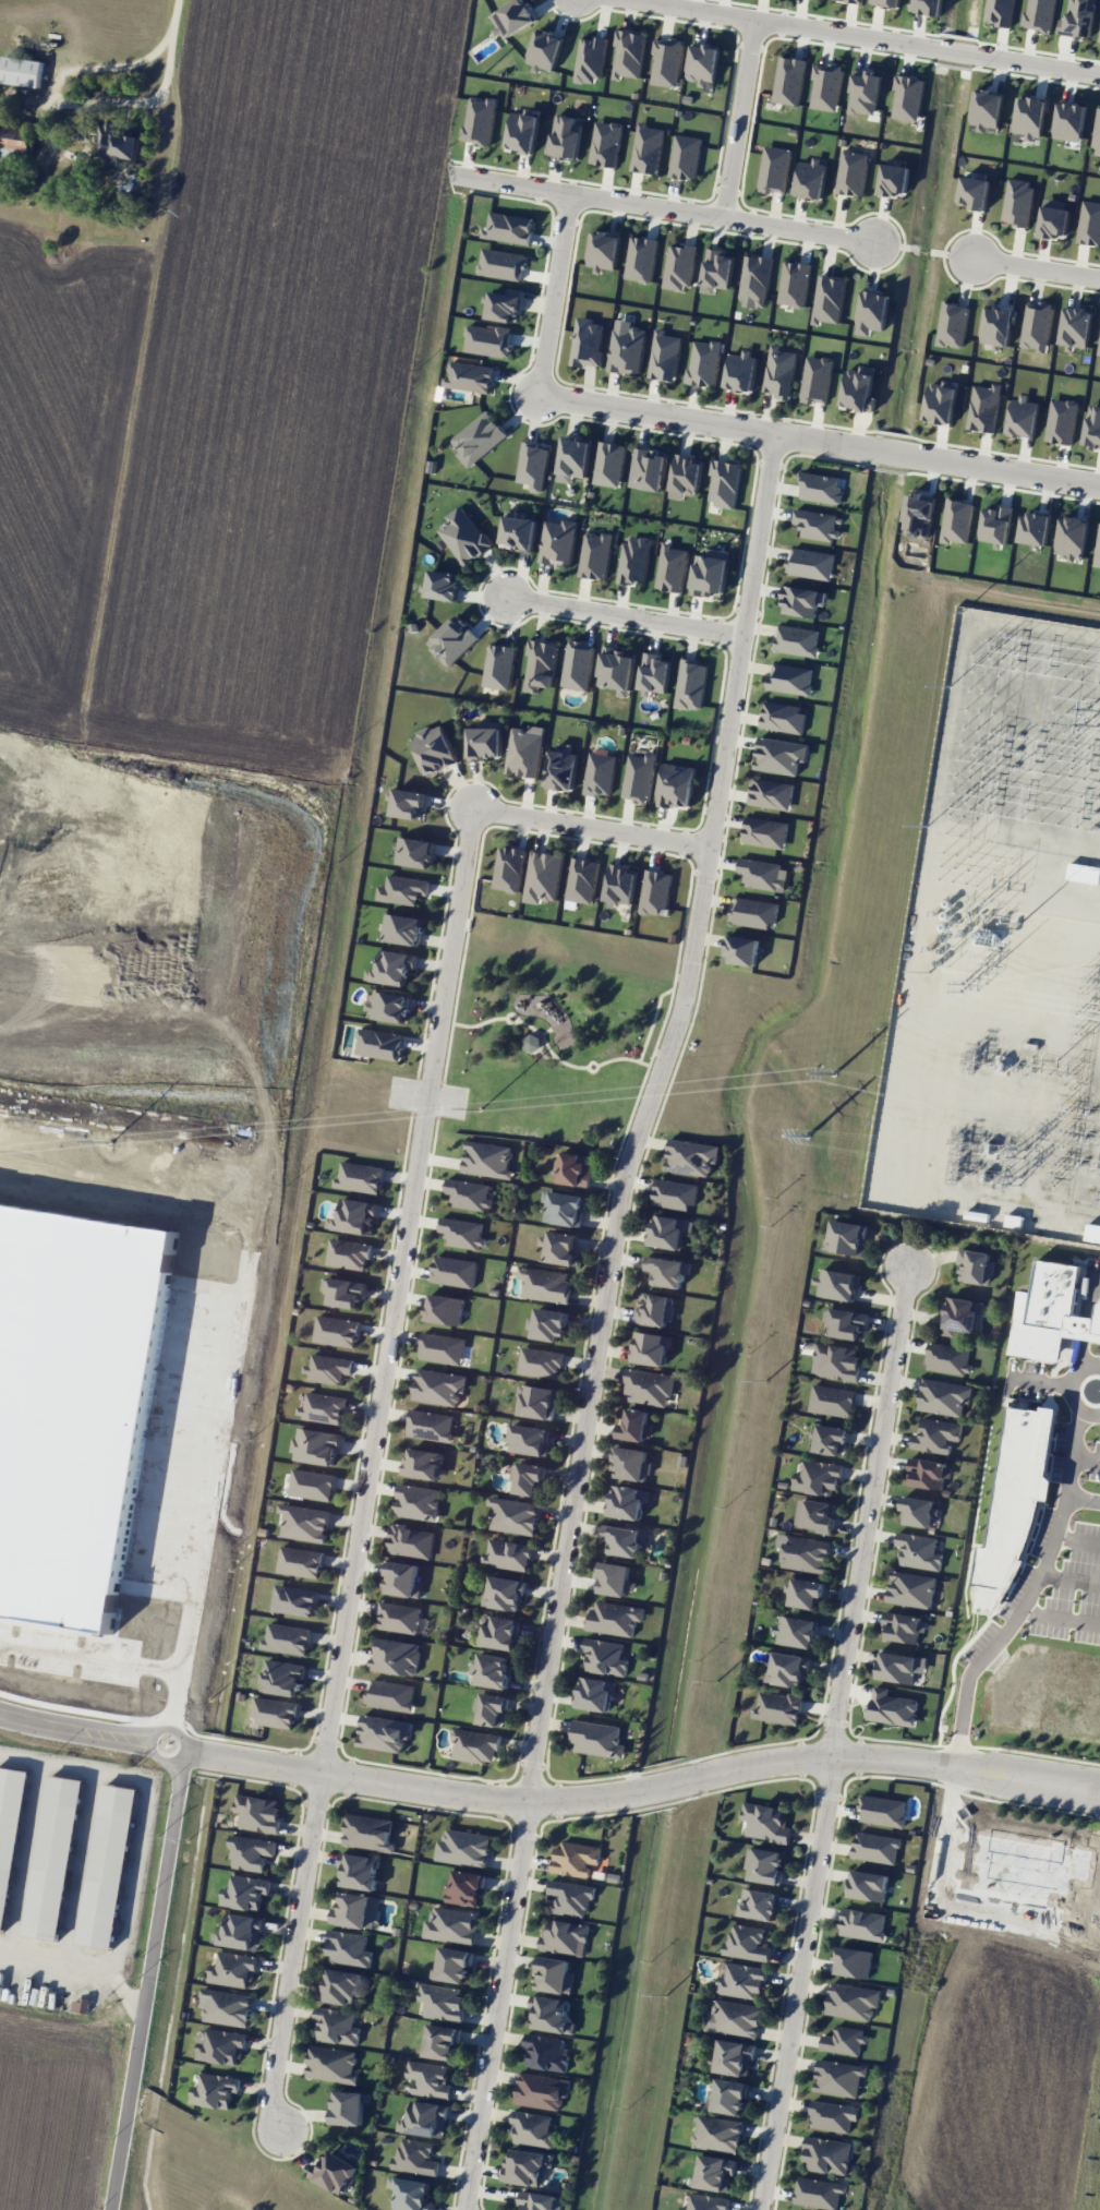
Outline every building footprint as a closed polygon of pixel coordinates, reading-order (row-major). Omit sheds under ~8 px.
[(527,0),(521,0),(489,13),(499,38),(536,23),(527,0)] [(901,0),(873,0),(873,5),(900,8),(901,0)] [(943,0),(914,0),(912,11),(941,16),(943,0)] [(984,22),(1011,26),(1015,0),(988,0),(984,22)] [(1024,27),(1037,28),(1037,32),(1051,34),(1055,0),(1027,0),(1024,27)] [(1066,19),(1060,18),(1057,32),(1091,37),(1097,0),(1069,0),(1066,19)] [(647,34),(619,29),(611,79),(621,80),(622,75),(640,78),(647,34)] [(562,36),(536,30),(529,63),(533,64),(532,72),(539,74),(541,67),(555,70),(562,36)] [(580,36),(574,81),(600,85),(606,39),(580,36)] [(684,41),(657,37),(650,83),(677,87),(684,41)] [(688,80),(699,81),(698,88),(714,90),(719,46),(692,43),(688,80)] [(799,106),(807,60),(781,55),(772,101),(799,106)] [(1,82),(39,87),(44,61),(4,56),(1,82)] [(809,107),(837,112),(844,67),(817,63),(809,107)] [(881,73),(854,69),(849,112),(876,115),(881,73)] [(890,116),(918,121),(926,79),(898,74),(890,116)] [(1000,129),(1003,92),(975,89),(972,126),(1000,129)] [(496,99),(468,95),(463,142),(491,145),(496,99)] [(1024,140),(1039,142),(1046,99),(1020,95),(1014,132),(1025,134),(1024,140)] [(1087,105),(1059,101),(1053,137),(1081,142),(1087,105)] [(1098,108),(1090,152),(1099,153),(1099,108),(1098,108)] [(506,150),(532,154),(539,117),(512,112),(506,150)] [(577,159),(583,117),(555,113),(549,153),(563,155),(563,157),(577,159)] [(1,159),(28,164),(35,121),(8,117),(1,159)] [(622,124),(596,120),(589,163),(615,167),(622,124)] [(72,139),(93,142),(94,127),(74,124),(72,139)] [(657,175),(664,128),(638,124),(631,171),(657,175)] [(97,154),(108,156),(107,164),(120,165),(121,156),(136,158),(140,135),(100,130),(97,154)] [(702,138),(676,134),(669,176),(695,181),(702,138)] [(787,193),(790,148),(763,146),(760,192),(787,193)] [(836,193),(862,197),(869,153),(842,149),(836,193)] [(795,196),(823,199),(827,158),(812,156),(812,162),(799,161),(795,196)] [(878,194),(906,198),(910,167),(882,163),(878,194)] [(963,174),(958,206),(985,211),(990,178),(963,174)] [(1033,181),(1007,178),(1002,223),(1029,225),(1033,181)] [(1063,240),(1070,202),(1044,198),(1037,236),(1063,240)] [(1084,199),(1076,241),(1099,246),(1099,202),(1084,199)] [(484,237),(530,245),(534,219),(489,211),(484,237)] [(615,270),(621,234),(594,230),(588,269),(602,271),(603,268),(615,270)] [(658,240),(632,236),(625,279),(651,283),(658,240)] [(662,287),(688,292),(695,247),(670,243),(662,287)] [(526,253),(481,248),(478,275),(523,280),(526,253)] [(716,287),(730,289),(734,255),(724,254),(725,250),(707,248),(701,292),(715,294),(716,287)] [(772,258),(745,254),(740,298),(759,301),(758,304),(766,305),(772,258)] [(779,304),(806,307),(809,263),(782,261),(779,304)] [(846,279),(819,275),(812,321),(839,324),(846,279)] [(506,293),(491,291),(486,318),(516,323),(522,289),(507,287),(506,293)] [(855,334),(870,336),(872,328),(884,330),(890,294),(863,289),(855,334)] [(1027,301),(1020,347),(1047,352),(1054,305),(1027,301)] [(936,344),(963,348),(969,306),(942,302),(936,344)] [(1016,309),(987,304),(981,342),(1010,347),(1016,309)] [(1089,347),(1092,309),(1064,306),(1061,344),(1089,347)] [(571,364),(599,367),(605,325),(593,323),(594,318),(577,316),(571,364)] [(463,351),(510,358),(512,343),(509,343),(511,329),(468,322),(463,351)] [(646,328),(633,327),(632,331),(613,329),(608,370),(640,374),(646,328)] [(656,328),(648,377),(675,381),(682,337),(664,334),(664,330),(656,328)] [(694,339),(691,369),(687,369),(685,383),(716,387),(721,343),(694,339)] [(765,391),(774,392),(773,398),(791,400),(795,351),(779,350),(779,344),(769,343),(765,391)] [(757,357),(750,356),(751,350),(743,349),(742,354),(729,353),(725,389),(753,392),(757,357)] [(827,404),(833,358),(806,355),(800,401),(827,404)] [(445,387),(490,393),(494,366),(449,360),(445,387)] [(870,396),(875,367),(860,364),(859,370),(846,368),(840,407),(874,412),(877,397),(870,396)] [(923,420),(950,425),(957,388),(930,383),(923,420)] [(996,432),(1000,384),(992,383),(992,387),(972,385),(968,430),(996,432)] [(1013,395),(1006,434),(1034,439),(1040,403),(1027,401),(1028,398),(1013,395)] [(1072,445),(1077,401),(1050,398),(1045,442),(1072,445)] [(1088,405),(1084,444),(1093,445),(1093,449),(1099,450),(1099,406),(1088,405)] [(469,468),(508,434),(487,410),(452,440),(460,450),(456,453),(469,468)] [(586,477),(591,438),(563,435),(557,481),(572,483),(573,475),(586,477)] [(627,445),(601,441),(593,483),(619,488),(627,445)] [(548,446),(521,443),(517,482),(530,483),(529,492),(543,493),(548,446)] [(629,486),(661,492),(668,452),(651,449),(636,447),(629,486)] [(703,458),(676,454),(669,498),(684,500),(685,494),(697,496),(703,458)] [(709,505),(737,508),(741,462),(713,459),(709,505)] [(799,498),(838,504),(842,478),(803,471),(799,498)] [(909,493),(902,533),(929,537),(935,496),(909,493)] [(942,541),(968,544),(973,502),(946,499),(942,541)] [(461,505),(446,516),(449,521),(438,529),(464,566),(492,547),(461,505)] [(981,541),(1009,543),(1012,508),(984,505),(981,541)] [(532,550),(537,520),(514,516),(515,511),(506,509),(499,544),(532,550)] [(839,514),(794,509),(792,524),(801,525),(800,536),(836,540),(839,514)] [(1048,545),(1050,514),(1021,512),(1019,543),(1048,545)] [(1090,520),(1062,515),(1055,555),(1073,559),(1074,554),(1084,556),(1090,520)] [(546,520),(538,561),(570,567),(578,521),(563,518),(562,523),(546,520)] [(606,580),(612,534),(585,530),(579,576),(606,580)] [(645,584),(649,540),(622,537),(618,581),(645,584)] [(687,548),(661,545),(656,589),(682,592),(687,548)] [(729,551),(707,547),(706,555),(696,553),(691,590),(724,594),(729,551)] [(831,580),(834,553),(793,548),(792,561),(787,561),(785,574),(831,580)] [(460,573),(430,570),(427,598),(458,601),(460,573)] [(816,617),(817,605),(825,606),(827,590),(784,586),(781,614),(816,617)] [(429,641),(451,664),(479,638),(457,614),(429,641)] [(819,629),(778,625),(775,651),(816,656),(819,629)] [(557,642),(529,639),(524,691),(538,692),(538,686),(553,687),(557,642)] [(588,690),(594,644),(567,641),(562,687),(588,690)] [(484,687),(511,688),(514,646),(487,644),(484,687)] [(598,686),(619,688),(618,696),(629,697),(635,651),(603,646),(598,686)] [(671,659),(661,658),(661,654),(644,652),(640,689),(667,692),(671,659)] [(675,707),(702,710),(707,662),(680,659),(675,707)] [(768,689),(809,696),(814,669),(773,662),(768,689)] [(760,726),(802,734),(806,713),(799,712),(800,707),(765,700),(760,726)] [(469,727),(468,759),(482,759),(482,758),(500,758),(501,722),(479,722),(479,727),(469,727)] [(412,734),(426,775),(457,764),(443,724),(431,729),(431,728),(412,734)] [(537,777),(544,733),(512,728),(505,772),(537,777)] [(798,775),(800,761),(807,762),(809,744),(759,737),(755,769),(798,775)] [(545,788),(572,791),(576,754),(570,753),(571,743),(558,742),(557,751),(549,750),(545,788)] [(609,797),(616,756),(590,751),(583,792),(609,797)] [(649,802),(654,755),(627,752),(622,799),(649,802)] [(690,808),(695,767),(663,763),(657,803),(690,808)] [(749,806),(791,809),(793,782),(751,779),(749,806)] [(425,793),(396,788),(391,815),(420,820),(425,793)] [(788,821),(746,817),(743,844),(785,848),(788,821)] [(434,840),(398,837),(396,864),(431,868),(434,840)] [(525,849),(498,846),(493,889),(520,892),(525,849)] [(557,901),(563,855),(531,851),(525,902),(542,904),(542,899),(557,901)] [(599,861),(572,857),(566,900),(593,904),(599,861)] [(743,885),(785,893),(789,866),(740,857),(737,873),(745,874),(743,885)] [(637,867),(609,865),(606,901),(634,903),(637,867)] [(673,873),(646,869),(639,912),(666,916),(673,873)] [(417,905),(418,895),(427,896),(429,879),(387,875),(386,886),(377,885),(376,900),(417,905)] [(773,930),(777,903),(735,896),(731,923),(773,930)] [(423,917),(384,913),(382,941),(420,945),(423,917)] [(759,939),(730,934),(726,962),(755,967),(759,939)] [(409,968),(415,969),(418,955),(379,949),(374,981),(406,986),(409,968)] [(406,1022),(410,996),(374,990),(373,1002),(366,1001),(364,1015),(406,1022)] [(355,1053),(399,1061),(404,1034),(359,1027),(355,1053)] [(524,1035),(523,1050),(540,1051),(541,1036),(524,1035)] [(711,1177),(713,1162),(719,1163),(721,1146),(671,1138),(666,1170),(711,1177)] [(512,1179),(513,1170),(508,1169),(512,1146),(467,1140),(463,1172),(512,1179)] [(593,1156),(563,1152),(559,1182),(588,1186),(593,1156)] [(384,1166),(341,1161),(339,1178),(335,1177),(334,1188),(381,1193),(384,1166)] [(451,1204),(491,1212),(493,1200),(486,1198),(489,1185),(447,1177),(444,1193),(453,1195),(451,1204)] [(699,1184),(657,1178),(653,1205),(695,1211),(699,1184)] [(583,1226),(585,1195),(549,1192),(546,1223),(583,1226)] [(335,1230),(373,1234),(377,1202),(339,1198),(335,1230)] [(689,1219),(655,1213),(650,1245),(684,1250),(689,1219)] [(1005,1226),(1021,1228),(1023,1215),(1006,1214),(1005,1226)] [(446,1245),(485,1249),(487,1237),(481,1237),(482,1222),(441,1217),(439,1232),(447,1233),(446,1245)] [(829,1250),(862,1255),(866,1224),(833,1219),(829,1250)] [(1099,1242),(1099,1225),(1088,1223),(1085,1239),(1099,1242)] [(576,1234),(550,1230),(545,1261),(578,1266),(581,1249),(574,1248),(576,1234)] [(326,1265),(367,1269),(370,1243),(329,1239),(326,1265)] [(993,1252),(961,1249),(957,1281),(990,1284),(993,1252)] [(432,1282),(474,1287),(476,1260),(434,1256),(432,1282)] [(645,1270),(652,1271),(651,1283),(685,1288),(689,1262),(647,1256),(645,1270)] [(521,1297),(567,1303),(571,1272),(519,1265),(517,1279),(524,1279),(521,1297)] [(820,1277),(817,1277),(814,1295),(855,1301),(860,1274),(821,1268),(820,1277)] [(356,1308),(357,1297),(364,1298),(366,1281),(328,1278),(326,1305),(356,1308)] [(674,1297),(645,1292),(641,1312),(636,1311),(635,1321),(669,1327),(674,1297)] [(426,1321),(460,1325),(463,1298),(429,1294),(426,1321)] [(942,1331),(976,1338),(983,1302),(949,1296),(942,1331)] [(858,1340),(860,1328),(866,1329),(868,1313),(831,1307),(827,1335),(858,1340)] [(565,1340),(569,1311),(536,1308),(533,1337),(565,1340)] [(313,1341),(355,1348),(360,1322),(318,1314),(313,1341)] [(465,1338),(423,1331),(419,1358),(461,1365),(465,1338)] [(633,1362),(665,1366),(668,1347),(672,1348),(673,1336),(637,1331),(633,1362)] [(855,1381),(860,1349),(816,1342),(811,1374),(855,1381)] [(925,1368),(972,1376),(974,1364),(968,1363),(970,1349),(929,1342),(925,1368)] [(518,1373),(560,1378),(563,1352),(521,1347),(518,1373)] [(306,1364),(305,1380),(342,1384),(343,1374),(352,1375),(353,1358),(312,1354),(310,1365),(306,1364)] [(468,1375),(417,1368),(413,1400),(458,1406),(460,1392),(465,1393),(468,1375)] [(669,1407),(674,1374),(629,1368),(625,1401),(669,1407)] [(918,1410),(963,1416),(965,1402),(971,1403),(974,1385),(923,1378),(918,1410)] [(851,1418),(855,1391),(813,1383),(809,1411),(851,1418)] [(557,1389),(522,1384),(517,1415),(553,1420),(557,1389)] [(342,1424),(347,1398),(307,1391),(304,1406),(298,1405),(296,1417),(342,1424)] [(407,1435),(450,1442),(454,1415),(411,1409),(407,1435)] [(647,1423),(649,1411),(627,1409),(626,1423),(620,1423),(618,1438),(651,1441),(653,1424),(647,1423)] [(963,1424),(923,1417),(920,1434),(914,1433),(912,1448),(949,1454),(951,1440),(960,1441),(963,1424)] [(509,1452),(547,1455),(550,1428),(512,1424),(509,1452)] [(845,1455),(848,1428),(817,1424),(814,1452),(845,1455)] [(333,1465),(335,1447),(340,1447),(342,1432),(299,1428),(298,1437),(294,1437),(292,1460),(333,1465)] [(647,1451),(618,1446),(612,1476),(647,1482),(650,1462),(645,1462),(647,1451)] [(442,1453),(410,1447),(409,1457),(404,1456),(400,1474),(437,1480),(442,1453)] [(951,1478),(952,1463),(910,1458),(908,1472),(913,1473),(912,1486),(943,1489),(944,1477),(951,1478)] [(840,1463),(804,1460),(802,1473),(794,1472),(792,1491),(837,1496),(840,1463)] [(515,1493),(540,1496),(543,1465),(518,1463),(515,1493)] [(290,1496),(332,1500),(335,1473),(292,1469),(290,1496)] [(394,1514),(436,1522),(442,1490),(400,1483),(394,1514)] [(610,1516),(643,1520),(647,1490),(613,1486),(610,1516)] [(904,1523),(929,1528),(935,1501),(904,1495),(901,1510),(906,1511),(904,1523)] [(536,1534),(539,1502),(489,1497),(488,1505),(493,1505),(491,1530),(536,1534)] [(835,1502),(804,1500),(802,1528),(833,1530),(835,1502)] [(281,1536),(325,1543),(330,1511),(280,1503),(278,1512),(284,1513),(281,1536)] [(389,1554),(431,1558),(434,1530),(392,1525),(389,1554)] [(648,1530),(602,1525),(601,1541),(609,1542),(608,1554),(639,1557),(640,1543),(646,1544),(648,1530)] [(940,1571),(943,1554),(935,1553),(937,1538),(898,1532),(896,1546),(903,1547),(900,1565),(940,1571)] [(780,1566),(825,1574),(831,1542),(786,1534),(780,1566)] [(483,1564),(528,1572),(532,1545),(488,1538),(483,1564)] [(277,1573),(320,1578),(323,1551),(280,1546),(277,1573)] [(416,1597),(419,1564),(388,1561),(385,1594),(416,1597)] [(637,1582),(628,1581),(631,1566),(603,1562),(598,1593),(626,1597),(627,1590),(636,1592),(637,1582)] [(888,1602),(932,1609),(937,1577),(893,1570),(888,1602)] [(489,1607),(520,1611),(523,1580),(492,1576),(489,1607)] [(790,1606),(815,1609),(816,1597),(822,1598),(824,1581),(793,1578),(790,1606)] [(317,1589),(274,1585),(272,1612),(314,1616),(317,1589)] [(634,1637),(636,1621),(643,1622),(645,1608),(593,1600),(588,1630),(634,1637)] [(417,1634),(421,1607),(383,1601),(378,1628),(417,1634)] [(883,1626),(888,1627),(886,1639),(918,1643),(919,1631),(926,1632),(928,1617),(885,1612),(883,1626)] [(521,1620),(485,1614),(480,1645),(517,1651),(521,1620)] [(776,1643),(813,1649),(817,1621),(780,1615),(779,1625),(772,1624),(771,1633),(778,1634),(776,1643)] [(261,1650),(308,1654),(311,1627),(268,1623),(267,1640),(262,1639),(261,1650)] [(377,1659),(371,1658),(370,1670),(417,1675),(420,1643),(379,1638),(377,1659)] [(628,1659),(621,1658),(623,1642),(584,1638),(583,1652),(588,1653),(586,1671),(626,1676),(628,1659)] [(913,1683),(915,1672),(925,1673),(927,1657),(879,1651),(876,1679),(913,1683)] [(774,1684),(804,1688),(809,1657),(774,1652),(771,1674),(775,1674),(774,1684)] [(506,1664),(507,1657),(480,1653),(475,1684),(508,1689),(512,1665),(506,1664)] [(269,1692),(299,1696),(302,1680),(304,1680),(306,1664),(266,1659),(263,1683),(270,1684),(269,1692)] [(610,1712),(615,1681),(582,1676),(576,1707),(610,1712)] [(411,1712),(415,1686),(370,1678),(366,1705),(411,1712)] [(868,1720),(915,1727),(917,1717),(915,1717),(918,1699),(888,1695),(889,1688),(874,1686),(868,1720)] [(754,1718),(798,1726),(803,1697),(759,1689),(754,1718)] [(508,1696),(482,1692),(477,1723),(503,1727),(508,1696)] [(254,1723),(295,1729),(299,1702),(257,1696),(254,1723)] [(358,1746),(403,1753),(405,1738),(410,1739),(412,1721),(363,1714),(358,1746)] [(622,1726),(576,1719),(571,1750),(624,1759),(626,1745),(619,1743),(622,1726)] [(500,1734),(452,1729),(451,1740),(455,1741),(453,1759),(497,1763),(500,1734)] [(4,1932),(29,1771),(0,1767),(0,1931),(4,1932)] [(22,1935),(58,1942),(85,1781),(48,1775),(22,1935)] [(77,1943),(113,1949),(140,1789),(104,1782),(77,1943)] [(242,1813),(240,1827),(277,1833),(282,1800),(237,1794),(235,1812),(242,1813)] [(858,1820),(903,1828),(908,1802),(862,1794),(858,1820)] [(746,1837),(789,1842),(791,1826),(784,1826),(786,1808),(744,1802),(741,1819),(748,1820),(746,1837)] [(392,1818),(347,1813),(343,1846),(394,1852),(395,1843),(390,1842),(392,1818)] [(486,1868),(492,1835),(445,1828),(443,1840),(438,1839),(435,1860),(486,1868)] [(852,1858),(897,1863),(900,1837),(855,1832),(852,1858)] [(265,1871),(266,1855),(276,1856),(277,1839),(232,1836),(230,1869),(265,1871)] [(554,1873),(588,1877),(590,1863),(599,1864),(602,1846),(557,1840),(554,1873)] [(749,1880),(780,1884),(784,1852),(748,1847),(746,1869),(750,1870),(749,1880)] [(342,1886),(375,1890),(379,1857),(341,1853),(339,1867),(345,1868),(342,1886)] [(485,1874),(452,1869),(448,1902),(477,1906),(480,1888),(483,1888),(485,1874)] [(887,1874),(850,1870),(847,1897),(885,1901),(887,1874)] [(220,1906),(261,1911),(264,1894),(270,1894),(271,1879),(232,1874),(231,1888),(223,1887),(220,1906)] [(553,1913),(588,1918),(593,1886),(549,1879),(547,1893),(556,1895),(553,1913)] [(779,1894),(745,1888),(740,1915),(774,1921),(779,1894)] [(330,1924),(374,1928),(377,1896),(343,1893),(341,1909),(332,1908),(330,1924)] [(474,1944),(478,1912),(432,1907),(431,1920),(425,1919),(423,1938),(474,1944)] [(839,1934),(882,1941),(887,1915),(843,1908),(839,1934)] [(261,1949),(264,1917),(226,1913),(222,1946),(261,1949)] [(578,1955),(579,1941),(587,1942),(589,1924),(549,1919),(547,1934),(540,1934),(538,1951),(578,1955)] [(725,1955),(769,1962),(771,1947),(762,1946),(765,1928),(730,1922),(725,1955)] [(327,1962),(371,1967),(373,1951),(366,1950),(368,1934),(330,1930),(327,1962)] [(867,1980),(873,1952),(838,1945),(834,1962),(837,1962),(835,1973),(867,1980)] [(467,1983),(471,1950),(440,1947),(436,1980),(467,1983)] [(257,1955),(220,1951),(218,1965),(210,1964),(208,1982),(253,1987),(257,1955)] [(535,1989),(570,1994),(574,1972),(568,1971),(570,1960),(540,1956),(535,1989)] [(716,1993),(761,1999),(765,1967),(720,1962),(716,1993)] [(357,2005),(361,1972),(329,1968),(326,1991),(319,1990),(318,2001),(357,2005)] [(418,2001),(425,2002),(423,2017),(461,2022),(465,1988),(421,1983),(418,2001)] [(826,2015),(871,2020),(873,2007),(879,2008),(881,1989),(830,1983),(826,2015)] [(253,1994),(204,1988),(200,2020),(249,2027),(253,1994)] [(565,2021),(568,2000),(531,1994),(529,2009),(535,2010),(532,2028),(573,2035),(575,2023),(565,2021)] [(72,2010),(88,2014),(90,1998),(81,1996),(81,1999),(74,1998),(72,2010)] [(756,2039),(761,2006),(714,1999),(713,2011),(707,2010),(704,2031),(756,2039)] [(356,2011),(317,2006),(315,2021),(321,2022),(318,2040),(359,2045),(361,2027),(354,2026),(356,2011)] [(460,2028),(429,2023),(423,2056),(454,2061),(460,2028)] [(862,2055),(865,2030),(835,2027),(834,2036),(822,2035),(820,2050),(862,2055)] [(241,2065),(244,2033),(200,2028),(197,2060),(241,2065)] [(569,2054),(563,2054),(564,2038),(524,2034),(523,2048),(528,2048),(526,2067),(567,2071),(569,2054)] [(714,2072),(749,2076),(753,2044),(718,2039),(714,2072)] [(357,2085),(359,2075),(353,2074),(357,2052),(311,2044),(306,2077),(357,2085)] [(411,2093),(450,2099),(452,2083),(447,2082),(450,2065),(409,2059),(406,2077),(413,2078),(411,2093)] [(814,2091),(858,2097),(860,2075),(867,2076),(869,2065),(818,2059),(814,2091)] [(560,2111),(562,2096),(567,2097),(570,2079),(519,2071),(514,2104),(560,2111)] [(241,2077),(201,2073),(199,2087),(192,2086),(190,2104),(231,2109),(233,2092),(239,2093),(241,2077)] [(747,2082),(715,2078),(711,2111),(743,2115),(747,2082)] [(363,2092),(333,2091),(332,2124),(362,2125),(363,2092)] [(449,2106),(410,2099),(405,2132),(443,2138),(449,2106)] [(809,2128),(849,2132),(851,2119),(858,2120),(860,2106),(811,2101),(809,2128)] [(514,2142),(555,2149),(557,2132),(550,2131),(552,2116),(513,2109),(511,2126),(517,2127),(514,2142)] [(742,2121),(696,2115),(692,2147),(738,2153),(742,2121)] [(847,2175),(852,2142),(808,2136),(803,2168),(847,2175)] [(437,2176),(439,2161),(431,2160),(433,2142),(399,2137),(394,2169),(437,2176)] [(540,2186),(543,2166),(553,2167),(555,2155),(508,2148),(503,2181),(540,2186)] [(359,2167),(330,2150),(319,2171),(313,2167),(308,2176),(344,2196),(359,2167)] [(727,2191),(729,2175),(734,2175),(736,2159),(699,2155),(696,2188),(727,2191)] [(794,2203),(837,2209),(840,2192),(846,2193),(847,2184),(799,2176),(794,2203)] [(433,2201),(429,2200),(430,2181),(389,2177),(388,2187),(397,2188),(395,2209),(432,2209),(433,2201)] [(519,2209),(562,2209),(563,2196),(521,2192),(519,2209)] [(728,2199),(691,2192),(688,2207),(681,2206),(680,2209),(726,2209),(728,2199)]
